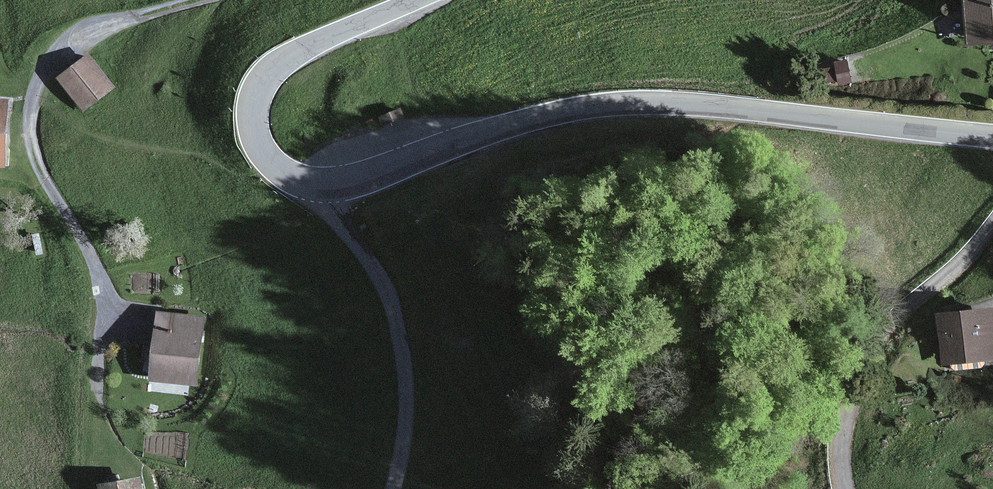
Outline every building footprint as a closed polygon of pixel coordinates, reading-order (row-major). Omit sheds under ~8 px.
[(970,38),(992,36),(992,0),(968,0),(970,38)] [(113,87),(88,55),(62,76),(86,107),(113,87)] [(0,101),(0,161),(4,161),(9,102),(0,101)] [(940,312),(944,359),(992,355),(992,309),(992,307),(940,312)] [(202,318),(159,314),(153,378),(196,382),(202,318)] [(104,484),(105,488),(141,488),(139,477),(104,484)]
